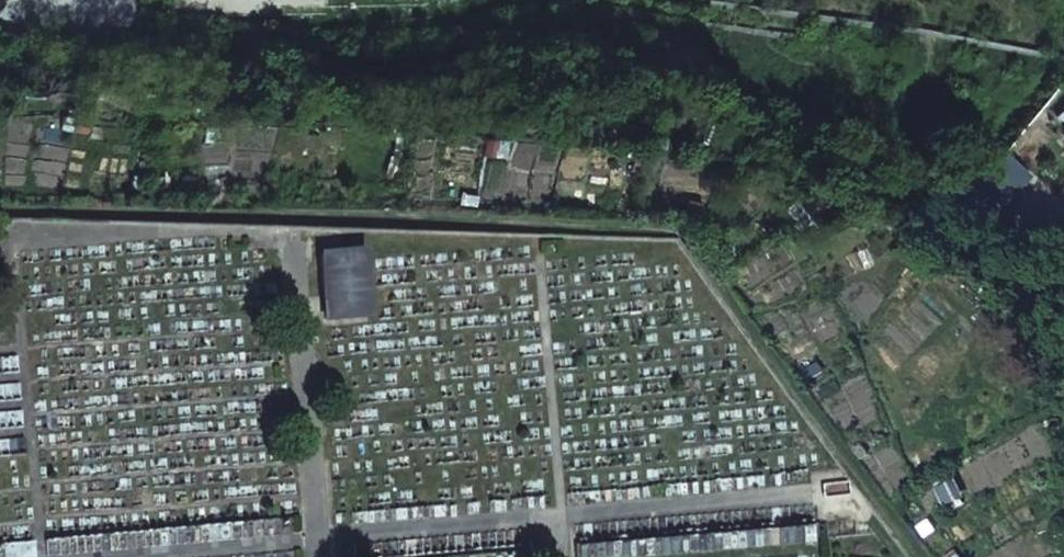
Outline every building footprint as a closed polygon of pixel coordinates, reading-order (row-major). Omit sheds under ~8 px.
[(1048,121),(1057,130),(1055,132),(1061,138),(1063,135),(1063,136),(1063,105),(1048,121)] [(362,252),(319,256),(325,320),(367,316),(362,252)]
